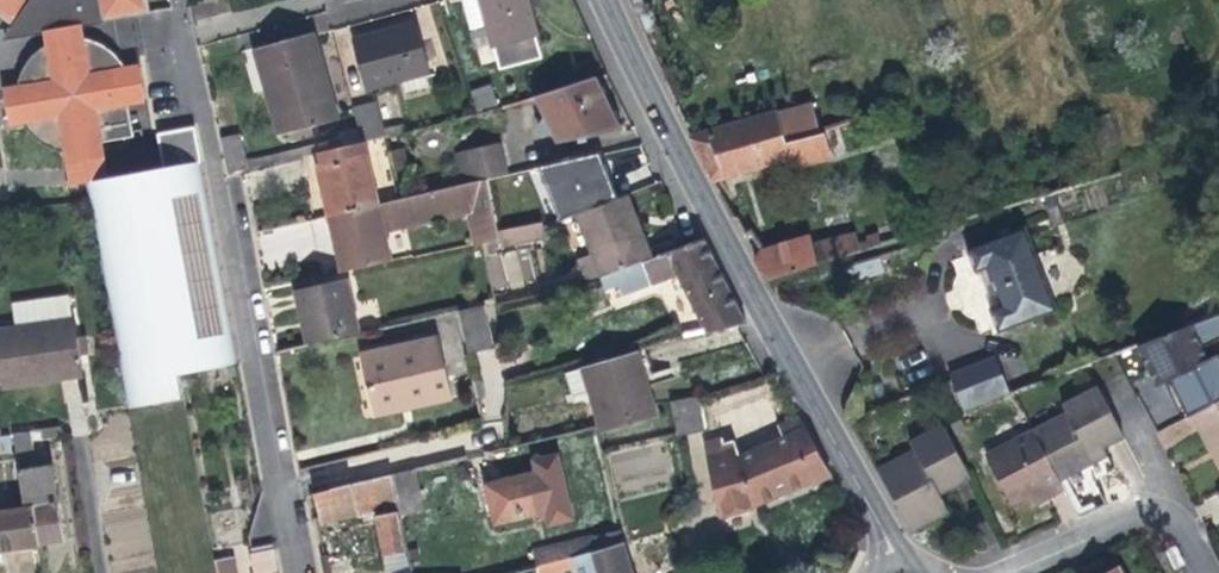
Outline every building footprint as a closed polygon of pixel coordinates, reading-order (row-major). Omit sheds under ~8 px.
[(13,25),(25,9),(41,21),(44,35),(46,43),(44,44),(39,47),(34,51),(30,55),(25,63),(21,70),(19,75),(18,80),(17,84),(5,87),(11,120),(23,116),(24,119),(26,122),(30,128),(35,132),(40,136),(45,139),(52,142),(58,144),(66,145),(68,158),(98,152),(95,135),(127,130),(121,99),(137,96),(131,64),(121,66),(118,62),(116,59),(113,54),(108,50),(102,45),(96,42),(88,39),(83,37),(79,36),(76,36),(74,29),(72,18),(96,14),(96,19),(142,10),(140,0),(0,0),(0,15),(13,25)] [(469,31),(486,26),(492,50),(534,38),(525,3),(524,0),(461,0),(469,31)] [(41,21),(25,9),(13,25),(0,42),(0,43),(44,35),(41,21)] [(97,25),(96,19),(96,14),(72,18),(74,29),(97,25)] [(414,24),(351,41),(364,91),(399,81),(403,96),(426,89),(423,75),(428,74),(419,42),(414,24)] [(313,34),(252,50),(258,71),(264,94),(270,93),(283,134),(337,120),(316,46),(313,34)] [(607,104),(595,78),(534,97),(541,112),(535,123),(553,134),(557,143),(620,131),(607,104)] [(489,86),(470,91),(476,109),(495,104),(489,86)] [(383,137),(384,137),(404,131),(402,125),(383,130),(375,102),(351,109),(360,143),(383,137)] [(773,113),(690,138),(712,182),(743,173),(784,161),(787,171),(829,158),(821,132),(812,134),(813,138),(784,146),(773,113)] [(144,195),(204,188),(200,163),(201,163),(194,128),(156,135),(162,170),(85,184),(88,202),(144,195)] [(218,139),(225,173),(241,170),(246,169),(237,135),(218,139)] [(461,181),(508,172),(502,141),(455,150),(461,181)] [(321,188),(328,217),(377,206),(365,154),(362,155),(359,143),(317,153),(320,164),(316,165),(321,188)] [(579,156),(529,168),(536,201),(608,182),(605,166),(602,153),(581,157),(579,156)] [(377,206),(328,217),(334,246),(340,272),(389,262),(382,232),(467,211),(475,244),(499,239),(497,231),(493,212),(485,179),(468,183),(398,199),(398,201),(377,206)] [(236,366),(204,188),(144,195),(178,377),(236,366)] [(600,274),(637,262),(651,256),(637,223),(625,194),(576,213),(600,274)] [(178,377),(144,195),(88,202),(127,412),(149,407),(183,401),(178,377)] [(497,231),(522,226),(517,207),(493,212),(497,231)] [(522,226),(497,231),(499,239),(500,247),(546,238),(543,227),(541,222),(522,226)] [(984,311),(992,333),(1053,309),(1020,227),(960,250),(969,273),(980,270),(986,286),(994,307),(984,311)] [(809,237),(760,250),(752,262),(762,280),(859,251),(854,232),(811,244),(809,237)] [(729,292),(702,238),(695,240),(651,256),(637,262),(600,274),(597,275),(604,293),(617,288),(620,295),(678,274),(705,329),(743,321),(729,292)] [(523,253),(486,257),(490,289),(527,284),(523,253)] [(878,272),(874,258),(813,276),(818,290),(878,272)] [(302,325),(306,346),(357,334),(345,278),(316,285),(314,277),(292,282),(302,325)] [(14,327),(71,320),(68,297),(11,305),(14,327)] [(483,305),(457,311),(467,354),(492,348),(483,305)] [(81,375),(78,354),(76,338),(73,319),(71,320),(14,327),(0,329),(0,388),(68,377),(81,375)] [(1203,358),(1184,325),(1132,345),(1146,370),(1152,366),(1159,382),(1167,397),(1204,376),(1196,363),(1203,358)] [(84,337),(76,338),(78,354),(86,353),(84,337)] [(452,399),(438,338),(364,355),(374,404),(411,396),(413,407),(452,399)] [(645,381),(637,351),(562,370),(571,402),(589,397),(599,431),(655,415),(645,381)] [(944,376),(946,382),(949,390),(958,414),(973,408),(1009,394),(993,356),(944,376)] [(1159,382),(1152,366),(1146,370),(1151,377),(1154,384),(1159,382)] [(1119,435),(1093,387),(1059,405),(1063,411),(1028,429),(1030,432),(1055,480),(1102,455),(1097,446),(1102,443),(1119,435)] [(828,475),(796,416),(776,425),(763,394),(712,413),(721,436),(703,440),(718,513),(750,503),(753,502),(806,481),(808,483),(828,475)] [(413,407),(411,396),(374,404),(376,415),(413,407)] [(672,399),(675,434),(700,429),(697,396),(672,399)] [(1198,409),(1218,445),(1218,444),(1218,398),(1198,409)] [(967,478),(940,429),(904,447),(908,457),(875,473),(904,525),(940,507),(934,495),(967,478)] [(28,509),(34,545),(52,543),(64,541),(51,467),(31,470),(24,432),(10,434),(23,510),(28,509)] [(1055,480),(1030,432),(983,457),(1006,503),(1023,494),(1037,486),(1043,498),(1060,489),(1055,480)] [(670,475),(661,440),(607,453),(616,489),(670,475)] [(415,469),(389,475),(395,504),(396,511),(397,516),(423,510),(415,469)] [(546,511),(537,472),(486,484),(496,523),(546,511)] [(395,504),(389,475),(304,496),(310,521),(334,515),(335,518),(395,504)] [(1036,501),(1043,498),(1037,486),(1023,494),(1029,505),(1036,501)] [(944,515),(940,507),(904,525),(909,533),(931,522),(944,515)] [(28,509),(23,510),(0,513),(0,550),(7,549),(34,545),(28,509)] [(397,516),(396,511),(375,516),(382,556),(405,552),(397,516)] [(614,532),(611,533),(591,536),(594,550),(591,551),(597,572),(627,572),(614,532)] [(594,550),(591,536),(591,535),(531,550),(535,565),(546,563),(591,551),(594,550)] [(272,550),(250,554),(253,572),(277,572),(272,550)] [(233,557),(214,561),(216,572),(236,572),(233,557)]
